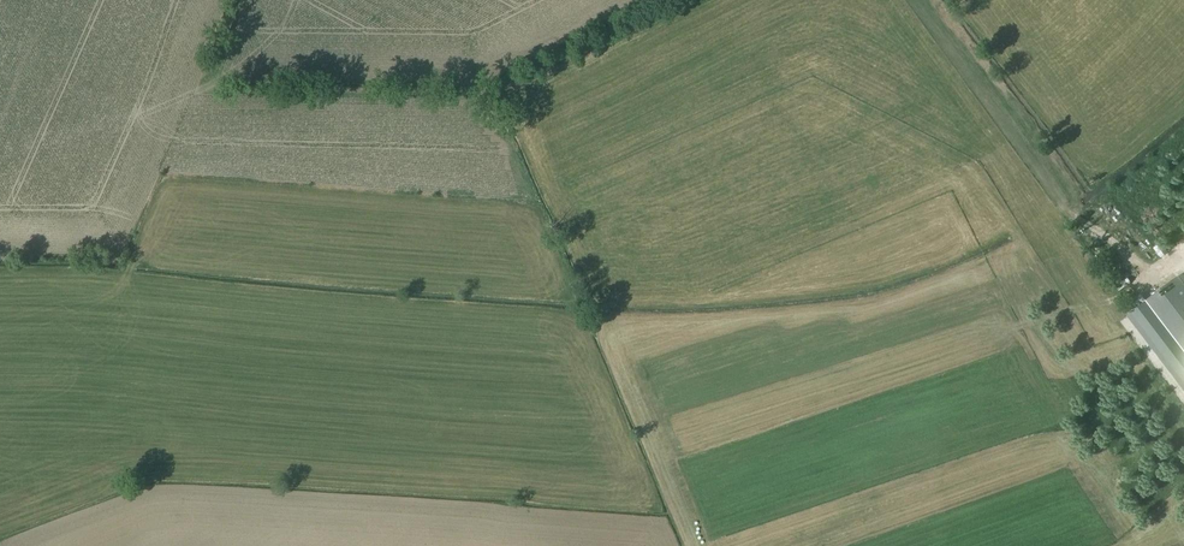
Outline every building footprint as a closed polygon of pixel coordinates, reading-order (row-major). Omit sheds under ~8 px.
[(1176,279),(1156,294),(1183,330),(1183,289),(1176,279)]
